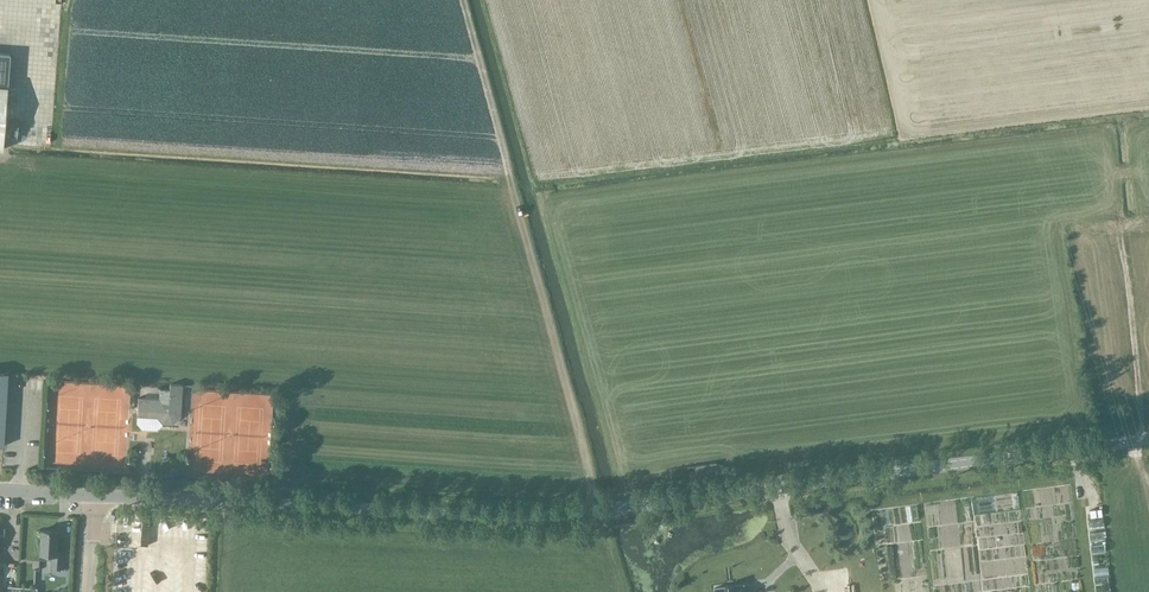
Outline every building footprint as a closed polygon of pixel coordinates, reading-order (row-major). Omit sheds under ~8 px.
[(5,146),(10,53),(0,53),(0,145),(5,146)] [(3,447),(8,373),(0,373),(0,447),(3,447)] [(170,384),(170,387),(170,391),(160,390),(160,401),(138,400),(137,418),(160,420),(164,425),(173,425),(181,419),(183,392),(183,388),(184,385),(170,384)] [(142,516),(140,545),(148,545),(149,516),(142,516)] [(40,530),(39,554),(50,555),(50,568),(63,569),(64,550),(56,550),(57,531),(40,530)] [(744,585),(744,584),(733,585),(733,584),(725,585),(725,586),(715,587),(715,588),(715,591),(745,591),(744,585)]
